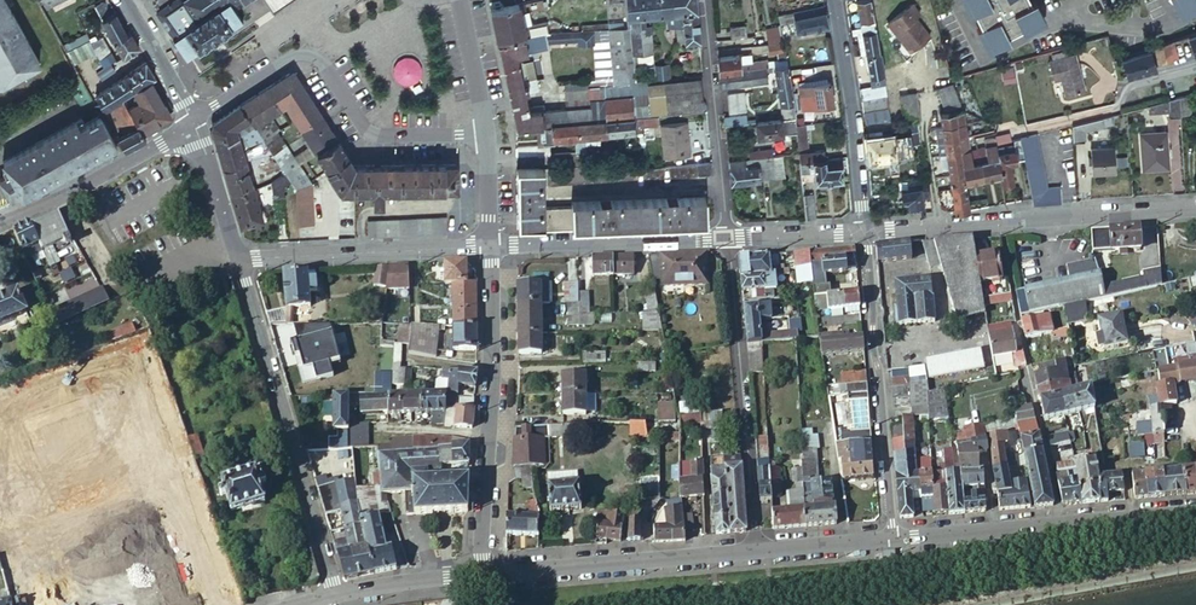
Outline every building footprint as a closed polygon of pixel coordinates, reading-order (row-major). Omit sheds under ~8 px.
[(5,0),(0,0),(0,84),(40,62),(5,0)] [(182,2),(181,0),(173,0),(156,11),(174,37),(172,38),(185,57),(197,50),(198,50),(232,28),(231,27),(243,19),(235,7),(246,0),(186,0),(182,2)] [(271,9),(285,0),(265,0),(271,9)] [(627,26),(630,26),(632,55),(652,54),(650,38),(637,39),(635,25),(644,24),(644,16),(641,16),(640,0),(625,0),(627,26)] [(641,16),(644,16),(648,16),(652,16),(655,15),(654,0),(640,0),(641,16)] [(655,15),(662,14),(668,14),(696,12),(695,0),(654,0),(655,15)] [(860,26),(875,23),(871,0),(856,0),(860,26)] [(1036,2),(1035,0),(1032,0),(1029,1),(1026,3),(1024,0),(970,0),(993,46),(1009,38),(1007,34),(1043,15),(1036,2)] [(888,19),(906,45),(917,36),(920,41),(929,34),(920,22),(918,24),(913,17),(916,16),(920,13),(912,1),(888,19)] [(517,4),(490,9),(497,44),(524,38),(517,4)] [(114,44),(127,35),(115,14),(109,18),(102,5),(96,8),(93,9),(114,44)] [(825,25),(821,5),(793,12),(796,31),(813,27),(813,31),(819,30),(819,26),(825,25)] [(678,42),(699,40),(696,12),(668,14),(669,27),(677,27),(678,42)] [(652,16),(648,16),(649,24),(650,29),(669,27),(668,14),(662,14),(655,15),(652,16)] [(860,26),(865,54),(880,52),(875,23),(860,26)] [(650,38),(649,24),(644,24),(635,25),(637,39),(650,38)] [(730,27),(731,39),(746,37),(744,25),(730,27)] [(620,27),(607,28),(612,82),(634,81),(632,55),(630,26),(627,26),(620,27)] [(860,55),(865,54),(860,26),(852,27),(853,34),(857,33),(860,55)] [(592,43),(590,30),(584,30),(576,31),(576,39),(576,44),(592,43)] [(576,31),(545,33),(545,35),(546,43),(576,39),(576,31)] [(794,32),(781,34),(782,37),(783,41),(783,43),(796,40),(794,32)] [(1191,34),(1187,35),(1190,44),(1193,54),(1195,53),(1195,32),(1191,34)] [(111,64),(115,62),(99,33),(96,36),(97,38),(89,43),(103,68),(111,64)] [(524,38),(497,44),(513,127),(534,125),(537,125),(570,122),(575,122),(611,119),(632,117),(630,96),(587,100),(588,105),(542,110),(526,111),(522,92),(527,91),(525,85),(521,86),(516,61),(514,54),(545,47),(544,42),(545,35),(545,33),(543,34),(524,38)] [(782,37),(781,34),(781,33),(767,36),(766,36),(767,43),(783,41),(782,37)] [(123,57),(137,48),(129,34),(127,35),(114,44),(123,57)] [(917,36),(906,45),(909,49),(920,41),(917,36)] [(1150,48),(1155,64),(1179,56),(1176,48),(1173,40),(1150,48)] [(769,54),(785,52),(784,48),(783,43),(768,46),(769,54)] [(1155,64),(1150,48),(1140,51),(1121,58),(1127,76),(1144,70),(1145,71),(1156,67),(1155,64)] [(1053,57),(1055,62),(1070,57),(1068,51),(1053,57)] [(869,76),(870,85),(884,83),(880,52),(865,54),(868,76),(869,76)] [(775,66),(787,64),(786,61),(786,59),(767,62),(767,59),(751,61),(750,54),(739,55),(739,54),(718,57),(719,74),(745,71),(750,70),(766,67),(775,66)] [(1050,64),(1056,82),(1063,80),(1067,93),(1085,87),(1074,55),(1070,57),(1055,62),(1050,64)] [(134,90),(150,79),(154,77),(145,62),(125,76),(134,90)] [(114,71),(111,64),(103,68),(96,73),(100,80),(114,71)] [(654,72),(654,78),(669,77),(668,64),(653,64),(654,72)] [(788,74),(787,70),(787,64),(775,66),(783,120),(795,119),(794,114),(794,110),(792,95),(791,87),(788,74)] [(768,82),(766,67),(750,70),(752,84),(768,82)] [(721,85),(721,88),(752,84),(750,70),(745,71),(719,74),(721,85)] [(268,86),(267,87),(281,109),(285,106),(302,133),(324,121),(319,112),(304,88),(295,75),(286,75),(275,82),(268,86)] [(668,114),(706,111),(703,81),(702,75),(665,78),(658,79),(655,79),(652,79),(655,115),(668,114)] [(113,84),(121,98),(134,90),(125,76),(113,84)] [(121,98),(142,133),(153,126),(165,120),(168,111),(150,79),(134,90),(121,98)] [(829,81),(796,86),(799,109),(832,104),(829,81)] [(955,90),(953,82),(937,88),(939,94),(955,90)] [(872,98),(887,96),(884,83),(870,85),(872,98)] [(103,90),(112,104),(121,98),(113,84),(103,90)] [(859,87),(861,99),(872,98),(870,85),(859,87)] [(796,86),(791,87),(792,95),(794,110),(799,109),(796,86)] [(241,104),(239,105),(249,119),(253,126),(263,141),(277,132),(280,131),(270,116),(281,109),(267,87),(254,95),(241,104)] [(95,96),(104,110),(112,104),(103,90),(95,96)] [(957,95),(955,90),(939,94),(942,100),(957,95)] [(917,100),(916,92),(900,94),(901,102),(917,100)] [(746,112),(743,93),(727,95),(729,114),(746,112)] [(1192,116),(1191,93),(1181,96),(1182,116),(1192,116)] [(945,108),(960,104),(957,95),(942,100),(945,108)] [(883,110),(888,109),(887,96),(872,98),(861,99),(863,111),(880,108),(881,110),(883,110)] [(1181,96),(1150,103),(1150,111),(1170,110),(1171,117),(1182,116),(1181,96)] [(112,104),(104,110),(119,135),(118,136),(124,150),(135,143),(144,138),(142,133),(121,98),(112,104)] [(917,100),(901,102),(903,110),(918,107),(917,100)] [(211,130),(215,142),(236,127),(238,136),(244,132),(253,146),(250,148),(253,154),(266,146),(263,141),(253,126),(249,119),(239,105),(226,114),(222,116),(213,123),(211,130)] [(903,110),(904,118),(920,116),(918,107),(903,110)] [(963,110),(962,110),(940,113),(942,125),(954,123),(965,122),(963,110)] [(1114,122),(1112,114),(1103,116),(1104,125),(1114,122)] [(82,118),(5,161),(11,173),(1,178),(12,199),(22,193),(33,187),(34,190),(46,184),(54,179),(64,174),(63,172),(77,164),(78,166),(92,158),(96,156),(103,152),(115,145),(117,144),(107,126),(101,115),(86,124),(82,118)] [(575,122),(576,138),(582,138),(582,135),(632,131),(632,133),(643,132),(643,116),(632,117),(611,119),(575,122)] [(736,122),(737,125),(747,124),(746,116),(724,118),(725,124),(736,122)] [(905,126),(907,125),(918,124),(922,123),(920,116),(904,118),(905,126)] [(1077,122),(1073,123),(1074,141),(1086,141),(1085,129),(1104,125),(1103,116),(1077,122)] [(783,136),(781,120),(756,124),(757,139),(783,136)] [(315,154),(337,140),(324,121),(302,133),(315,154)] [(562,139),(576,138),(575,122),(570,122),(537,125),(538,139),(562,137),(562,139)] [(686,135),(685,122),(659,124),(662,159),(688,156),(686,135)] [(944,140),(959,138),(958,137),(967,134),(965,122),(954,123),(942,125),(935,126),(937,141),(944,140)] [(813,129),(812,123),(795,125),(796,135),(798,149),(798,153),(799,158),(799,160),(827,158),(827,155),(824,155),(823,149),(806,151),(804,129),(813,129)] [(907,125),(907,133),(919,131),(918,124),(907,125)] [(537,125),(534,125),(536,141),(562,139),(562,137),(538,139),(537,125)] [(252,191),(254,190),(243,152),(238,136),(236,127),(215,142),(216,147),(221,163),(229,189),(232,197),(252,191)] [(866,132),(866,138),(878,137),(877,130),(866,132)] [(1142,132),(1144,168),(1169,167),(1166,130),(1142,132)] [(909,142),(921,140),(919,131),(907,133),(909,142)] [(244,132),(238,136),(243,152),(250,148),(253,146),(244,132)] [(277,132),(263,141),(266,146),(272,156),(286,147),(277,132)] [(1033,134),(1027,135),(1021,137),(1026,166),(1032,198),(1033,204),(1061,202),(1060,186),(1047,187),(1038,132),(1033,134)] [(878,137),(866,138),(868,158),(868,160),(895,156),(895,154),(904,153),(902,133),(878,137)] [(996,143),(996,135),(985,137),(985,145),(978,147),(983,177),(1000,175),(1001,174),(997,147),(996,143)] [(1026,166),(1021,137),(1014,138),(1014,144),(997,147),(1001,174),(1000,175),(1001,182),(1013,180),(1011,170),(1019,170),(1019,167),(1026,166)] [(960,151),(959,138),(944,140),(937,141),(939,155),(960,151)] [(341,147),(337,140),(315,154),(325,170),(347,156),(341,147)] [(514,145),(515,155),(537,154),(536,144),(514,145)] [(253,154),(271,181),(279,177),(284,174),(272,156),(266,146),(253,154)] [(272,156),(284,174),(293,168),(297,165),(286,147),(272,156)] [(978,147),(960,151),(964,172),(965,180),(983,177),(978,147)] [(1090,149),(1092,172),(1115,171),(1114,147),(1090,149)] [(728,160),(772,156),(771,150),(749,152),(745,149),(727,151),(728,155),(728,160)] [(964,172),(960,151),(939,155),(941,169),(948,168),(949,175),(964,172)] [(455,194),(455,165),(425,165),(407,165),(391,165),(366,166),(363,165),(352,165),(347,156),(325,170),(339,190),(372,190),(371,203),(380,203),(380,190),(436,189),(436,194),(455,194)] [(728,160),(730,182),(774,179),(772,156),(728,160)] [(842,180),(840,157),(827,158),(799,160),(800,173),(813,172),(814,183),(842,180)] [(644,177),(643,161),(548,166),(549,182),(644,177)] [(707,172),(706,162),(695,163),(696,174),(707,172)] [(64,174),(65,176),(79,168),(78,166),(77,164),(63,172),(64,174)] [(293,168),(284,174),(289,182),(294,190),(307,181),(297,165),(293,168)] [(541,166),(515,167),(518,224),(542,224),(543,227),(619,225),(705,223),(705,198),(571,201),(571,205),(542,206),(541,166)] [(949,175),(951,186),(966,184),(965,180),(964,172),(949,175)] [(271,181),(266,184),(273,199),(282,193),(279,188),(287,183),(289,182),(284,174),(279,177),(271,181)] [(926,176),(910,179),(911,188),(900,190),(901,201),(907,200),(909,214),(924,211),(922,197),(925,196),(926,199),(930,198),(926,176)] [(294,190),(296,226),(310,226),(307,181),(294,190)] [(951,186),(954,208),(955,212),(969,209),(966,184),(951,186)] [(22,193),(24,196),(30,193),(34,190),(33,187),(22,193)] [(238,217),(241,226),(263,221),(254,190),(252,191),(232,197),(238,217)] [(804,204),(805,219),(815,218),(812,193),(802,194),(804,204)] [(69,239),(57,211),(43,217),(21,227),(19,228),(13,231),(33,279),(39,277),(33,262),(29,254),(42,248),(63,238),(65,244),(71,241),(69,239)] [(416,235),(445,233),(444,217),(366,220),(366,237),(416,235)] [(1140,226),(1092,229),(1094,250),(1095,250),(1121,248),(1121,253),(1127,253),(1127,248),(1143,247),(1140,226)] [(940,242),(922,243),(930,269),(941,266),(957,318),(986,312),(985,311),(983,298),(982,294),(980,282),(976,257),(973,239),(940,242)] [(876,250),(877,262),(912,259),(910,242),(880,245),(876,250)] [(822,249),(810,251),(811,261),(855,257),(854,246),(822,249)] [(42,248),(29,254),(33,262),(45,256),(42,248)] [(740,272),(741,279),(762,276),(764,291),(772,290),(776,289),(774,274),(795,272),(797,285),(813,283),(811,261),(810,251),(793,253),(794,264),(779,266),(777,254),(739,259),(740,272)] [(647,255),(651,280),(660,279),(660,285),(705,284),(704,253),(654,255),(647,255)] [(999,253),(976,257),(980,282),(1003,278),(999,253)] [(611,257),(613,275),(632,275),(631,256),(611,257)] [(611,257),(585,258),(586,276),(613,275),(611,257)] [(855,257),(811,261),(813,283),(815,296),(831,294),(830,284),(827,284),(826,274),(847,272),(846,267),(856,265),(855,257)] [(1072,278),(1017,291),(1018,296),(1021,311),(1022,316),(1065,306),(1101,298),(1106,297),(1103,285),(1100,272),(1097,258),(1069,265),(1072,278)] [(448,263),(444,264),(444,283),(451,283),(465,283),(464,263),(448,263)] [(386,289),(408,288),(408,265),(398,266),(388,266),(386,286),(386,289)] [(1164,283),(1163,265),(1145,270),(1146,275),(1136,277),(1138,289),(1164,283)] [(376,267),(373,285),(386,286),(388,266),(384,266),(376,267)] [(283,275),(286,307),(310,305),(309,291),(316,290),(315,272),(283,275)] [(528,283),(547,282),(547,272),(528,273),(528,283)] [(741,279),(742,292),(751,291),(756,290),(756,299),(773,297),(772,290),(764,291),(762,276),(741,279)] [(1118,294),(1138,289),(1136,277),(1115,282),(1118,294)] [(895,282),(899,325),(934,322),(930,279),(895,282)] [(232,281),(221,284),(226,300),(237,297),(235,292),(232,281)] [(528,283),(517,284),(517,307),(540,305),(548,305),(547,282),(528,283)] [(1115,282),(1103,285),(1106,297),(1118,294),(1115,282)] [(452,304),(474,304),(474,298),(474,283),(465,283),(451,283),(452,304)] [(580,283),(566,284),(567,304),(569,303),(581,303),(580,291),(580,286),(580,283)] [(1011,294),(1010,285),(996,287),(996,292),(982,294),(983,298),(1007,294),(1011,294)] [(53,328),(105,304),(98,288),(46,312),(53,328)] [(581,313),(590,313),(589,291),(580,291),(581,303),(581,313)] [(23,314),(14,292),(0,298),(0,324),(23,314)] [(815,296),(816,311),(851,308),(851,313),(861,312),(859,292),(831,294),(815,296)] [(646,295),(646,310),(657,311),(654,295),(646,295)] [(394,304),(387,303),(386,319),(393,319),(394,304)] [(590,325),(590,313),(581,313),(581,303),(569,303),(570,326),(590,325)] [(452,326),(475,325),(474,322),(474,304),(452,304),(452,326)] [(541,332),(540,305),(517,307),(517,332),(541,332)] [(766,320),(765,305),(743,307),(745,325),(759,324),(759,320),(766,320)] [(291,324),(286,307),(266,314),(268,322),(269,324),(291,324)] [(657,311),(646,310),(640,311),(639,311),(640,330),(660,330),(657,311)] [(1103,318),(1109,347),(1133,343),(1130,331),(1129,325),(1127,313),(1103,318)] [(1049,315),(1023,320),(1026,337),(1026,338),(1051,333),(1053,333),(1049,315)] [(759,324),(745,325),(747,344),(761,343),(781,341),(780,333),(767,334),(766,320),(759,320),(759,324)] [(788,322),(789,332),(798,331),(801,331),(800,321),(788,322)] [(269,324),(273,338),(287,332),(288,338),(286,339),(290,350),(286,351),(290,363),(301,360),(302,363),(307,364),(309,362),(310,361),(309,357),(316,355),(309,332),(305,333),(305,324),(291,324),(269,324)] [(475,350),(475,325),(452,326),(453,350),(475,350)] [(103,335),(106,344),(113,342),(132,335),(129,326),(103,335)] [(408,344),(410,326),(399,326),(400,336),(399,344),(408,344)] [(419,326),(410,326),(408,344),(407,354),(434,358),(438,330),(443,330),(443,326),(420,326),(419,326)] [(1012,328),(996,331),(998,340),(1014,337),(1012,328)] [(1070,336),(1069,329),(1053,333),(1051,333),(1053,340),(1064,337),(1068,337),(1070,336)] [(795,340),(798,340),(798,331),(789,332),(790,336),(784,337),(784,341),(795,340)] [(818,334),(819,338),(820,341),(837,340),(843,339),(842,331),(818,334)] [(996,331),(989,332),(994,357),(1014,353),(1016,365),(1026,364),(1025,359),(1023,350),(1017,352),(1015,345),(1014,337),(998,340),(996,331)] [(541,332),(517,332),(517,353),(541,353),(541,332)] [(864,352),(863,337),(843,339),(837,340),(838,355),(864,352)] [(837,340),(820,341),(822,357),(838,355),(837,340)] [(391,346),(391,363),(399,363),(400,352),(399,344),(392,343),(391,346)] [(762,351),(761,343),(747,344),(747,353),(762,351)] [(1187,345),(1189,358),(1175,360),(1176,367),(1178,367),(1195,363),(1195,343),(1187,345)] [(926,360),(929,380),(985,369),(982,349),(926,360)] [(581,351),(581,362),(589,361),(598,361),(598,351),(581,351)] [(762,351),(747,353),(748,363),(763,362),(762,351)] [(1050,359),(1033,363),(1035,369),(1041,368),(1051,365),(1050,359)] [(748,363),(749,373),(763,372),(763,362),(748,363)] [(1061,363),(1051,365),(1041,368),(1043,375),(1036,377),(1038,388),(1039,389),(1061,385),(1061,383),(1057,367),(1062,366),(1061,363)] [(1178,367),(1180,380),(1180,383),(1195,380),(1195,363),(1178,367)] [(1088,364),(1076,366),(1076,377),(1076,380),(1077,385),(1079,392),(1093,389),(1092,385),(1092,384),(1088,364)] [(1180,380),(1178,367),(1176,367),(1171,368),(1174,384),(1180,383),(1180,380)] [(409,386),(410,370),(398,368),(396,385),(409,386)] [(909,368),(891,370),(892,379),(909,378),(909,368)] [(1174,384),(1171,368),(1158,371),(1158,372),(1160,385),(1158,388),(1158,396),(1176,393),(1174,384)] [(457,384),(475,386),(475,378),(475,372),(440,369),(439,379),(446,380),(444,391),(457,392),(457,384)] [(562,373),(562,393),(584,393),(584,373),(562,373)] [(867,384),(866,375),(847,377),(848,385),(850,386),(867,384)] [(1119,380),(1120,388),(1132,386),(1131,377),(1119,380)] [(432,391),(434,394),(444,394),(444,391),(446,380),(439,379),(436,378),(433,381),(432,391)] [(910,384),(909,378),(892,379),(893,390),(910,388),(910,384)] [(928,393),(927,383),(910,384),(910,388),(912,406),(928,405),(928,393)] [(841,386),(827,388),(829,403),(839,402),(852,400),(851,403),(868,401),(867,384),(850,386),(848,385),(841,386)] [(1041,399),(1041,400),(1061,396),(1071,394),(1070,385),(1061,387),(1061,385),(1039,389),(1041,399)] [(912,406),(910,388),(893,390),(895,410),(912,408),(912,406)] [(947,412),(944,388),(928,393),(928,405),(929,417),(947,412)] [(1097,410),(1093,389),(1079,392),(1077,393),(1081,413),(1096,410),(1097,410)] [(471,427),(474,397),(457,395),(457,392),(444,391),(444,394),(447,393),(446,422),(445,425),(471,427)] [(352,393),(349,393),(349,401),(362,401),(361,411),(390,411),(389,395),(376,395),(376,392),(364,393),(352,393)] [(275,427),(265,393),(258,395),(269,429),(275,427)] [(329,436),(329,449),(334,449),(348,449),(348,424),(348,415),(349,401),(349,393),(333,394),(333,430),(339,430),(339,436),(329,436)] [(423,394),(423,412),(435,412),(435,422),(446,422),(447,393),(444,394),(434,394),(423,394)] [(584,393),(562,393),(563,414),(585,413),(584,393)] [(1061,396),(1065,416),(1081,413),(1077,393),(1071,394),(1061,396)] [(1177,403),(1176,393),(1158,396),(1158,398),(1159,406),(1165,405),(1170,404),(1177,403)] [(390,411),(390,413),(401,412),(400,394),(397,394),(389,395),(390,411)] [(410,394),(400,394),(401,412),(411,412),(410,394)] [(411,412),(423,412),(423,394),(422,394),(410,394),(411,412)] [(1041,400),(1045,420),(1065,416),(1061,396),(1041,400)] [(1151,408),(1159,406),(1158,398),(1149,400),(1149,408),(1151,408)] [(676,421),(674,412),(673,402),(658,404),(662,423),(676,421)] [(1165,405),(1159,406),(1151,408),(1152,423),(1136,424),(1138,436),(1144,436),(1153,435),(1154,436),(1162,436),(1164,435),(1161,420),(1172,418),(1170,404),(1165,405)] [(929,417),(928,405),(912,406),(912,408),(913,418),(929,417)] [(1038,428),(1033,405),(1016,408),(1017,415),(1020,432),(1021,431),(1038,428)] [(684,409),(685,416),(700,415),(709,413),(709,406),(684,409)] [(832,421),(830,408),(822,409),(824,419),(824,423),(832,421)] [(722,428),(722,416),(722,411),(718,412),(712,412),(710,413),(712,429),(719,428),(722,428)] [(947,412),(929,417),(929,422),(947,418),(947,412)] [(709,413),(700,415),(701,430),(702,430),(711,429),(712,429),(710,413),(709,413)] [(682,416),(679,417),(679,432),(679,433),(699,430),(701,430),(700,415),(685,416),(682,416)] [(913,428),(913,418),(903,419),(903,426),(903,428),(908,428),(913,428)] [(998,421),(984,425),(985,433),(999,431),(998,421)] [(628,436),(643,435),(642,423),(632,423),(628,423),(628,436)] [(355,448),(368,448),(367,424),(366,424),(348,424),(348,449),(354,448),(355,448)] [(965,426),(967,442),(986,440),(985,433),(984,425),(984,424),(965,426)] [(545,427),(544,427),(545,438),(575,436),(574,428),(577,428),(577,425),(551,426),(545,427)] [(903,426),(892,427),(893,439),(901,438),(901,435),(904,435),(903,428),(903,426)] [(544,427),(514,428),(512,466),(518,466),(522,466),(528,465),(547,464),(545,438),(544,427)] [(905,445),(915,444),(913,428),(908,428),(903,428),(904,435),(905,445)] [(1040,434),(1038,428),(1021,431),(1025,454),(1043,451),(1040,434)] [(839,434),(840,447),(856,445),(870,444),(872,444),(872,435),(871,431),(839,434)] [(1051,446),(1059,445),(1067,443),(1066,434),(1049,437),(1051,446)] [(1162,436),(1164,443),(1182,442),(1182,434),(1164,435),(1162,436)] [(893,439),(898,493),(909,492),(906,459),(916,459),(915,444),(905,445),(904,435),(901,435),(901,438),(893,439)] [(1144,436),(1144,441),(1145,444),(1145,447),(1149,447),(1149,444),(1159,443),(1160,446),(1164,446),(1162,436),(1154,436),(1153,435),(1144,436)] [(816,437),(801,438),(802,450),(815,449),(817,449),(816,437)] [(402,452),(414,451),(413,438),(404,438),(402,439),(402,452)] [(452,447),(451,446),(451,439),(448,438),(436,438),(428,438),(414,438),(413,438),(414,451),(452,447)] [(1015,466),(1014,458),(1006,459),(1004,438),(992,439),(993,469),(1011,467),(1013,466),(1015,466)] [(391,444),(392,452),(402,452),(402,439),(399,439),(391,439),(391,444)] [(957,443),(960,471),(962,488),(972,487),(985,486),(984,469),(979,470),(977,453),(987,452),(986,440),(967,442),(957,443)] [(943,450),(951,449),(951,442),(937,444),(938,452),(944,452),(943,450)] [(1164,443),(1166,458),(1182,457),(1182,442),(1164,443)] [(1131,444),(1132,457),(1144,456),(1143,443),(1131,444)] [(377,445),(377,448),(378,453),(392,452),(391,444),(377,445)] [(406,514),(467,511),(467,502),(468,487),(468,478),(441,479),(440,464),(464,463),(464,466),(468,466),(468,464),(469,456),(469,448),(470,444),(451,446),(452,447),(414,451),(402,452),(392,452),(378,453),(379,474),(380,489),(380,493),(405,492),(406,514)] [(870,444),(856,445),(858,457),(871,455),(870,444)] [(856,445),(836,448),(837,458),(843,458),(845,480),(860,479),(858,457),(856,445)] [(336,461),(355,460),(354,448),(348,449),(334,449),(336,461)] [(802,450),(803,460),(816,460),(815,449),(802,450)] [(945,465),(948,515),(963,514),(965,513),(963,493),(962,488),(960,471),(954,472),(951,449),(943,450),(944,452),(945,465)] [(1046,470),(1043,451),(1025,454),(1026,456),(1027,465),(1028,470),(1034,507),(1035,509),(1053,506),(1046,470)] [(933,491),(931,452),(924,452),(925,474),(921,474),(922,492),(923,511),(934,510),(933,491)] [(858,457),(860,479),(873,477),(872,461),(871,455),(858,457)] [(742,471),(741,456),(727,457),(724,458),(726,482),(743,480),(742,471)] [(1027,465),(1026,456),(1014,458),(1015,466),(1027,465)] [(715,516),(728,516),(727,501),(726,482),(724,458),(711,459),(715,516)] [(1100,502),(1098,477),(1096,464),(1096,458),(1076,461),(1056,465),(1058,471),(1067,470),(1077,469),(1083,504),(1100,502)] [(769,459),(757,460),(760,500),(772,500),(770,464),(769,459)] [(906,459),(909,492),(912,492),(922,492),(921,474),(917,474),(916,459),(906,459)] [(803,464),(803,467),(804,482),(817,481),(816,460),(803,460),(803,464)] [(770,464),(772,500),(782,495),(781,468),(776,469),(776,463),(770,464)] [(522,466),(518,466),(518,479),(518,487),(525,487),(525,490),(530,489),(529,486),(528,465),(522,466)] [(943,490),(933,491),(934,510),(934,516),(946,515),(948,515),(945,465),(941,465),(943,490)] [(993,469),(998,493),(1011,491),(1009,482),(1016,482),(1015,466),(1013,466),(1011,467),(993,469)] [(791,510),(773,511),(774,529),(807,526),(805,505),(805,494),(804,482),(803,467),(793,468),(793,480),(796,483),(797,491),(790,491),(791,510)] [(1195,493),(1195,483),(1194,468),(1183,469),(1186,494),(1195,493)] [(1072,505),(1083,504),(1077,469),(1067,470),(1067,474),(1072,505)] [(1149,498),(1147,475),(1144,475),(1143,469),(1135,470),(1134,476),(1133,476),(1135,499),(1149,498)] [(1186,494),(1183,469),(1163,472),(1165,496),(1182,495),(1186,494)] [(226,495),(231,513),(264,501),(259,485),(266,483),(262,471),(255,473),(254,470),(221,481),(224,490),(219,492),(221,497),(226,495)] [(1165,496),(1163,472),(1155,473),(1157,497),(1165,496)] [(1157,497),(1155,473),(1147,474),(1147,475),(1149,498),(1155,497),(1157,497)] [(1067,474),(1057,476),(1062,506),(1072,505),(1067,474)] [(1122,475),(1104,477),(1107,493),(1124,492),(1122,475)] [(342,510),(345,528),(362,524),(362,520),(359,491),(357,480),(337,483),(340,497),(332,498),(326,476),(315,479),(325,514),(342,510)] [(1104,477),(1098,477),(1100,502),(1108,502),(1107,493),(1104,477)] [(681,491),(681,498),(704,497),(703,478),(680,480),(681,491)] [(744,500),(743,480),(726,482),(727,501),(744,500)] [(817,481),(804,482),(805,494),(831,491),(830,480),(817,481)] [(1018,509),(1030,508),(1028,490),(1027,481),(1016,482),(1009,482),(1011,491),(1014,490),(1014,491),(1018,509)] [(548,485),(550,511),(581,508),(579,483),(548,485)] [(963,493),(965,513),(985,512),(985,486),(972,487),(972,492),(963,493)] [(381,503),(380,493),(380,489),(374,490),(359,491),(362,520),(379,515),(391,512),(387,502),(381,503)] [(1011,491),(998,493),(999,510),(1018,509),(1014,491),(1014,490),(1011,491)] [(805,494),(805,505),(832,503),(832,501),(831,491),(805,494)] [(909,492),(898,493),(900,518),(908,518),(914,517),(912,492),(909,492)] [(685,537),(684,531),(684,528),(682,510),(682,508),(681,498),(669,499),(669,507),(664,507),(665,526),(670,525),(671,541),(685,540),(685,537)] [(504,516),(505,533),(536,534),(537,510),(533,499),(523,502),(524,516),(509,515),(504,516)] [(728,516),(730,533),(746,532),(744,502),(744,500),(727,501),(728,516)] [(805,505),(807,526),(827,524),(837,524),(835,501),(832,501),(832,503),(805,505)] [(608,523),(609,511),(597,509),(597,522),(608,523)] [(682,510),(684,528),(694,527),(692,509),(682,510)] [(620,542),(624,513),(609,511),(608,523),(605,540),(620,542)] [(639,525),(639,515),(628,514),(627,518),(633,518),(632,521),(630,521),(627,541),(640,539),(639,525)] [(389,570),(396,568),(391,543),(386,544),(379,515),(362,520),(362,524),(365,536),(374,573),(389,570)] [(716,534),(730,533),(728,516),(715,516),(716,534)] [(2,570),(10,599),(11,604),(26,604),(18,572),(42,563),(43,566),(60,560),(66,577),(81,572),(80,568),(146,547),(147,550),(163,545),(154,517),(138,522),(139,525),(73,547),(71,543),(56,548),(56,547),(14,561),(15,566),(2,570)] [(597,522),(596,539),(605,540),(608,523),(597,522)] [(347,537),(333,540),(344,578),(357,576),(348,539),(365,536),(362,524),(345,528),(347,537)] [(653,542),(671,541),(670,525),(665,526),(652,526),(653,542)] [(348,539),(357,576),(370,573),(374,573),(365,536),(348,539)] [(883,553),(884,565),(895,564),(893,551),(883,553)] [(319,576),(315,561),(302,565),(308,586),(315,585),(319,576)]
